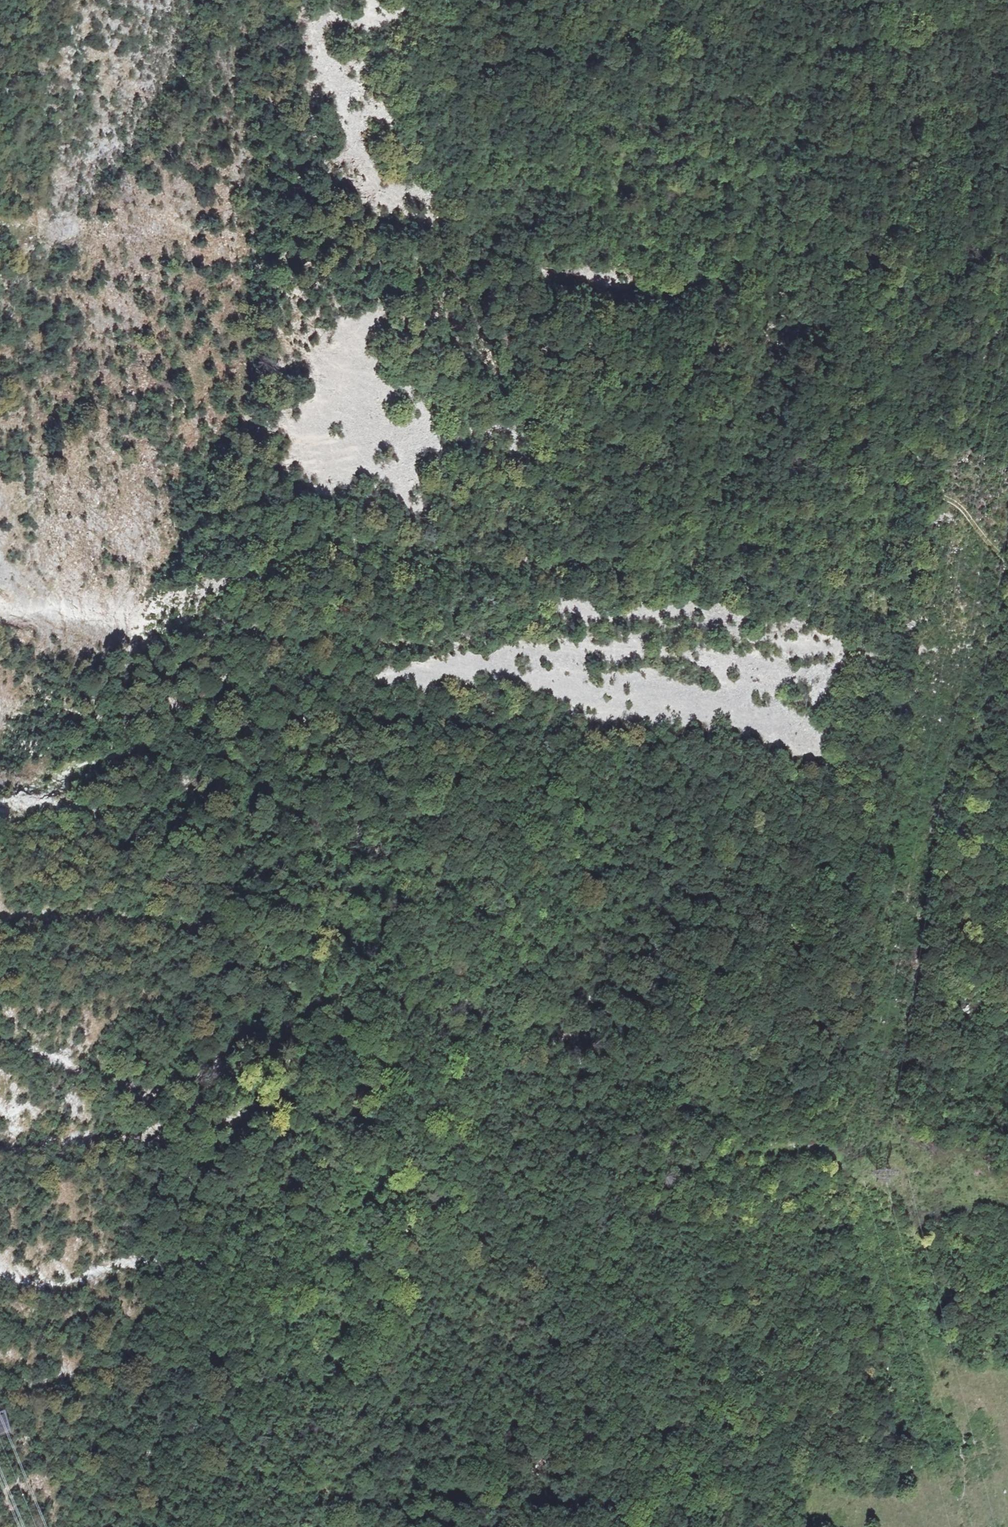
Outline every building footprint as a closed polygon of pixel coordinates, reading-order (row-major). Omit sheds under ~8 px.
[(0,1414),(0,1432),(11,1428),(5,1412),(0,1414)]
